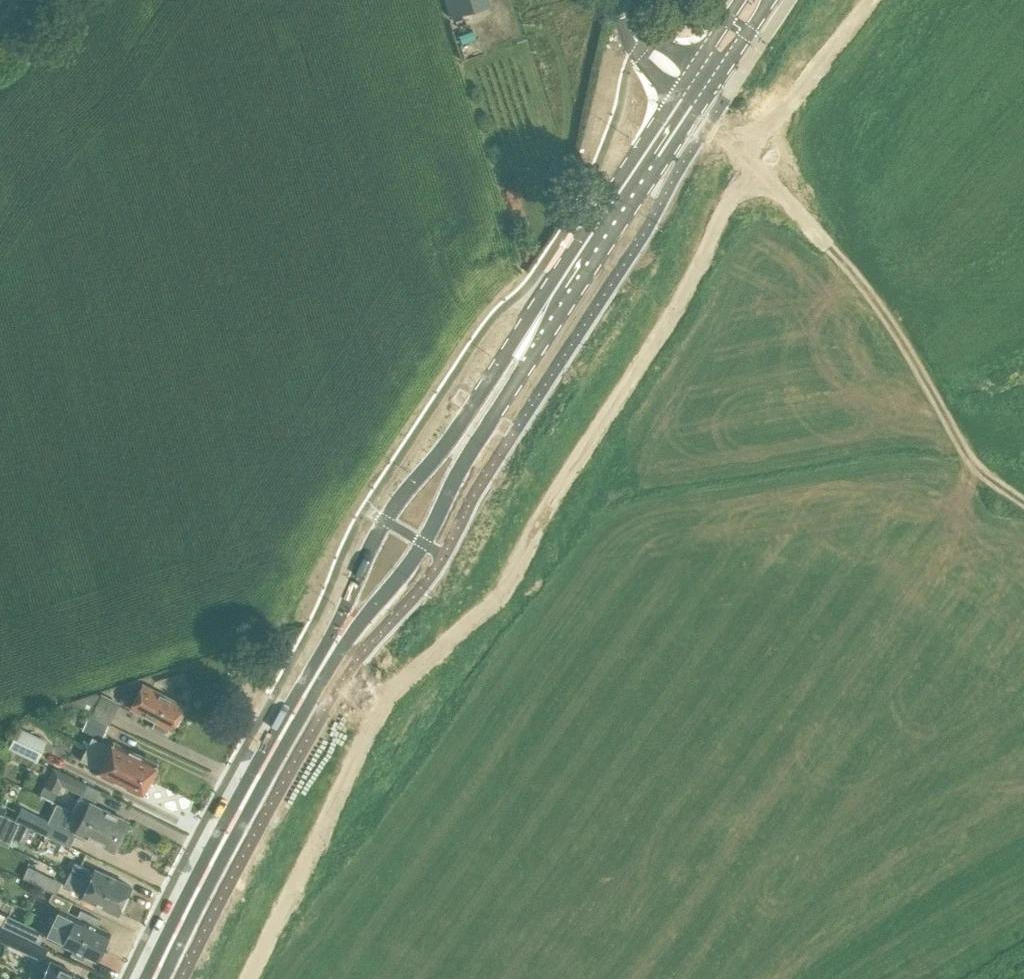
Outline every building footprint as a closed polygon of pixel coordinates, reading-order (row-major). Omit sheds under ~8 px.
[(447,2),(452,18),(485,7),(482,0),(446,0),(447,2)] [(169,726),(171,728),(184,704),(143,683),(131,707),(155,719),(152,726),(162,732),(167,730),(169,726)] [(101,693),(90,714),(110,723),(120,703),(101,693)] [(110,723),(90,714),(90,715),(89,714),(82,730),(102,739),(109,724),(109,725),(110,723)] [(36,762),(44,744),(18,731),(10,749),(36,762)] [(114,741),(111,746),(92,736),(90,741),(83,738),(80,744),(87,747),(149,778),(157,761),(114,741)] [(149,778),(87,747),(81,759),(100,769),(98,773),(141,793),(149,778)] [(82,795),(87,783),(53,767),(44,786),(58,793),(62,785),(82,795)] [(83,816),(121,834),(128,819),(91,801),(90,803),(79,797),(72,810),(83,816)] [(43,834),(47,836),(54,823),(21,807),(14,820),(43,834)] [(83,816),(72,810),(65,825),(113,849),(121,834),(83,816)] [(10,831),(15,820),(0,813),(0,826),(10,831)] [(96,867),(94,870),(83,866),(84,866),(75,862),(69,874),(124,898),(131,884),(96,867)] [(43,873),(28,866),(23,877),(38,884),(43,873)] [(9,870),(0,869),(0,889),(6,890),(9,870)] [(124,898),(69,874),(64,886),(72,889),(83,894),(82,896),(118,913),(124,898)] [(53,922),(102,945),(109,931),(98,926),(101,919),(80,910),(77,916),(60,908),(53,922)] [(37,943),(40,935),(42,931),(14,919),(10,929),(37,943)] [(102,945),(53,922),(46,937),(73,950),(71,954),(83,960),(85,955),(95,960),(102,945)] [(42,960),(47,948),(19,935),(14,947),(42,960)] [(42,978),(83,978),(71,974),(72,971),(60,965),(50,961),(42,978)]
